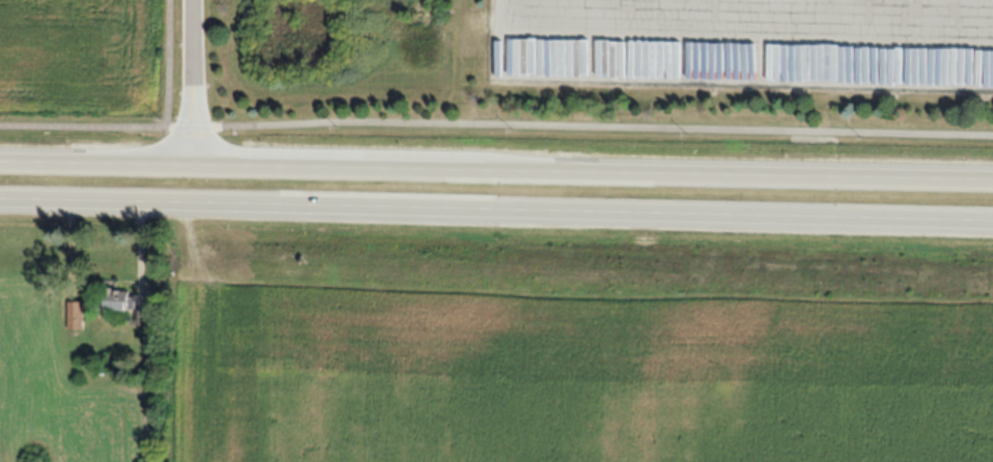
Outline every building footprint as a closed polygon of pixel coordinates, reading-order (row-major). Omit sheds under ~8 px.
[(104,310),(130,310),(130,289),(104,289),(104,310)] [(68,329),(83,329),(83,301),(68,301),(68,329)]
